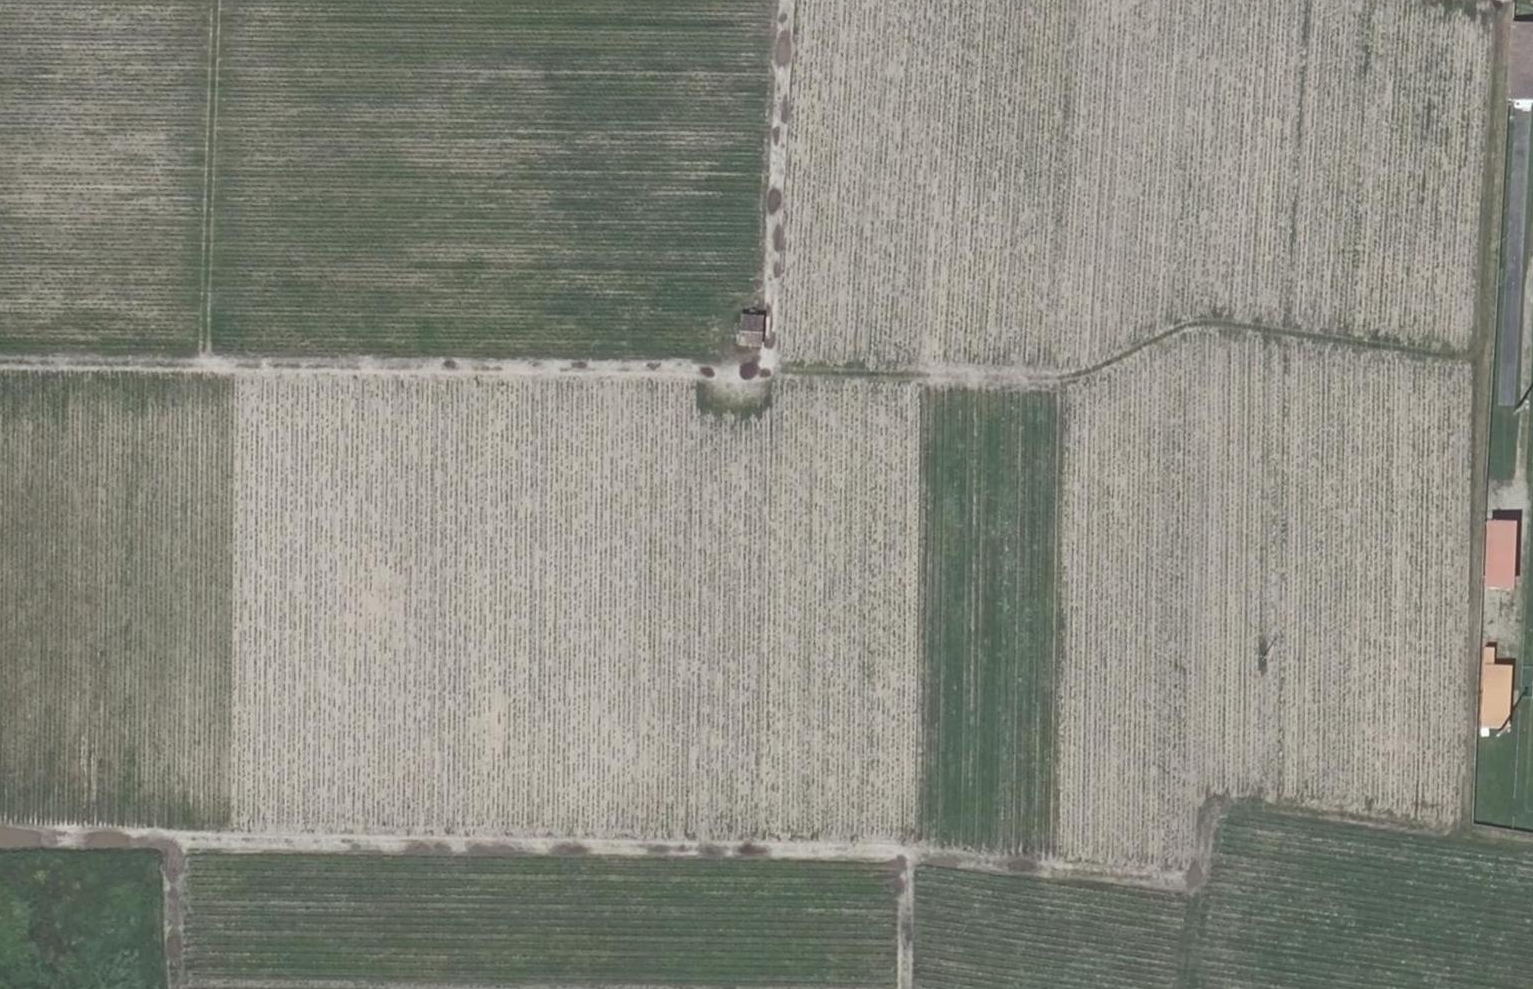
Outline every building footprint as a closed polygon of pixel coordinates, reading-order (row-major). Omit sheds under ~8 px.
[(1513,21),(1507,99),(1532,102),(1532,23),(1513,21)] [(759,343),(761,319),(743,317),(740,341),(759,343)] [(1507,588),(1510,523),(1490,523),(1488,588),(1507,588)] [(1493,648),(1485,648),(1481,725),(1506,727),(1509,667),(1492,666),(1493,648)]
